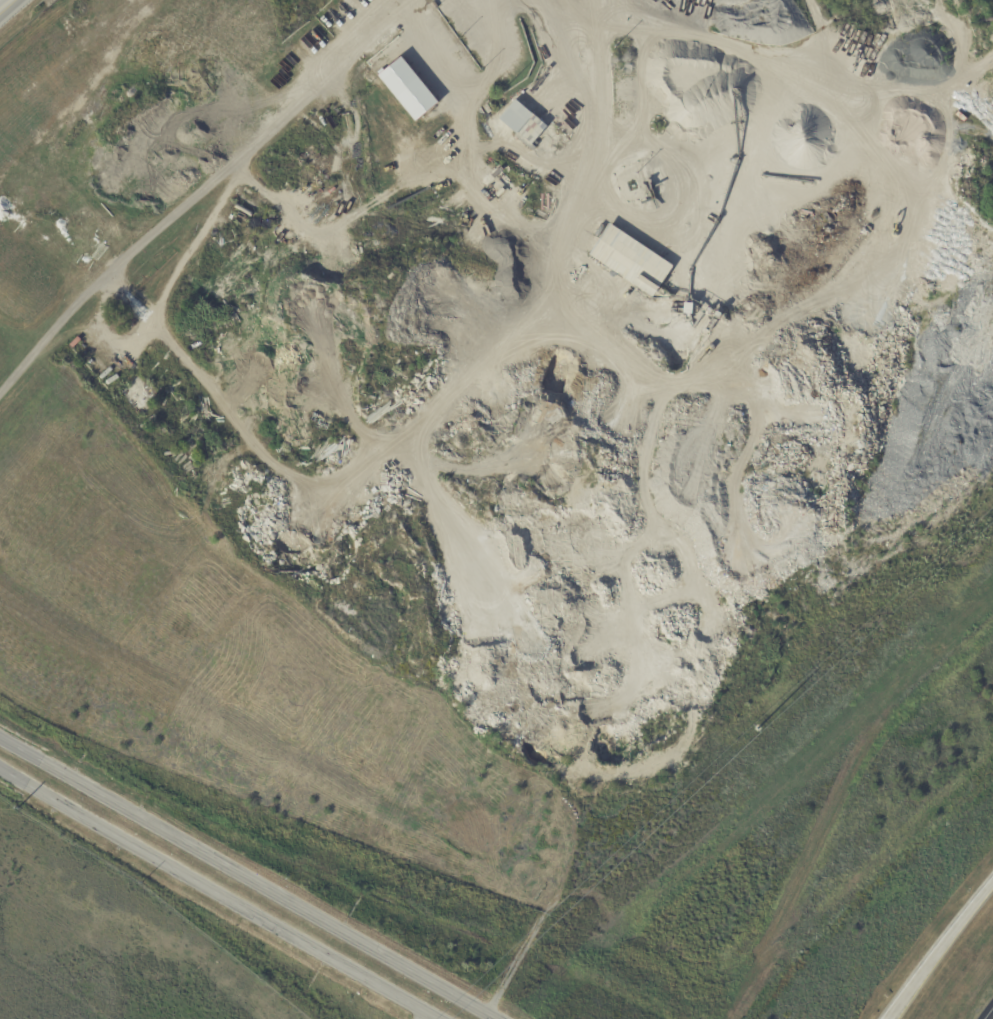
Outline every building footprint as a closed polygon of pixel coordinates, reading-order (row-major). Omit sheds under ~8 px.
[(438,102),(401,56),(377,75),(414,121),(438,102)] [(514,132),(529,114),(543,126),(536,134),(541,139),(533,148),(514,132)] [(670,266),(649,298),(586,255),(606,223),(670,266)]
